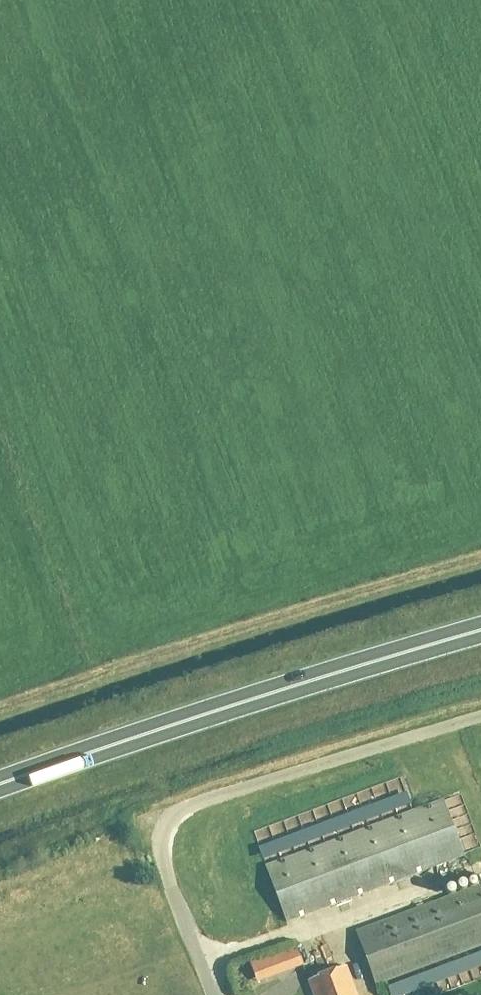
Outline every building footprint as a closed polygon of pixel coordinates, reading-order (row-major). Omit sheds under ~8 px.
[(465,857),(444,801),(266,868),(287,924),(465,857)] [(377,986),(473,950),(480,948),(480,887),(357,933),(377,986)] [(346,967),(309,981),(314,994),(357,994),(346,967)]
